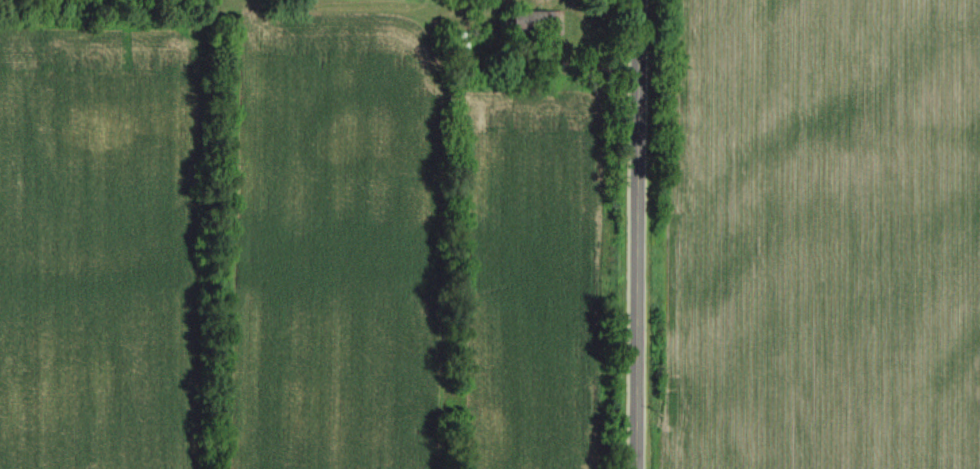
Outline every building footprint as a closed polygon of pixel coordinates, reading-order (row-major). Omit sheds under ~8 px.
[(546,17),(546,12),(502,11),(502,31),(554,33),(554,17),(546,17)]
